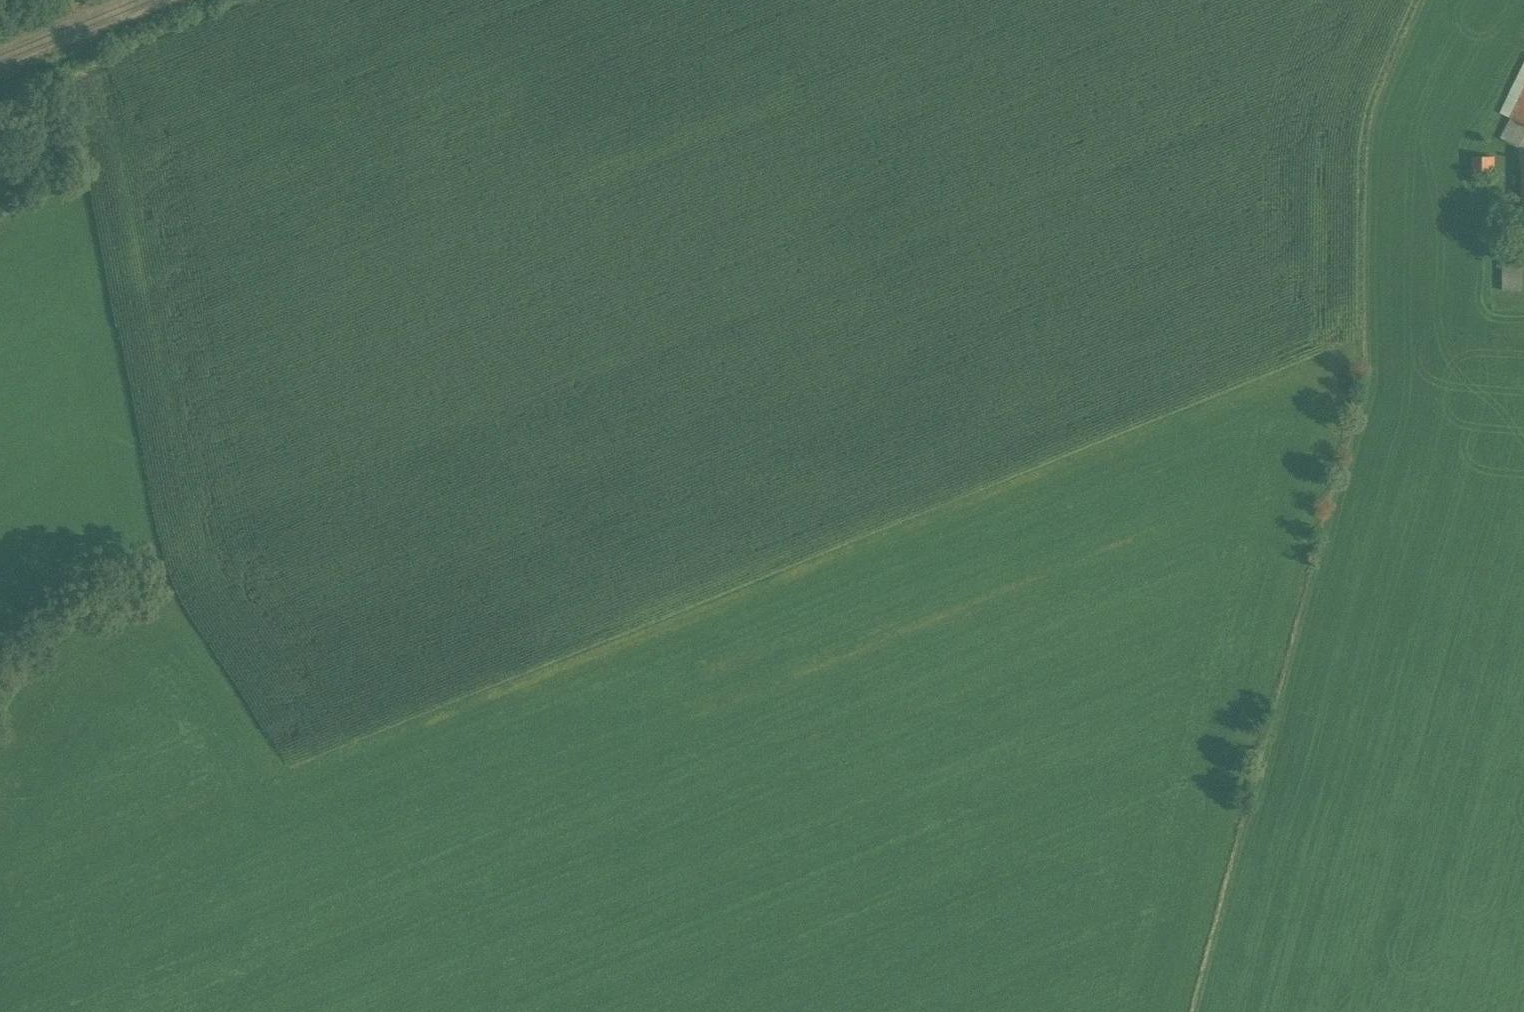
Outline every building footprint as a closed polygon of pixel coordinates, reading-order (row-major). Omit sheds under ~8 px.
[(1499,113),(1523,126),(1523,63),(1499,113)] [(1472,171),(1495,172),(1495,156),(1471,157),(1472,171)] [(1521,292),(1521,243),(1502,243),(1501,292),(1521,292)]
